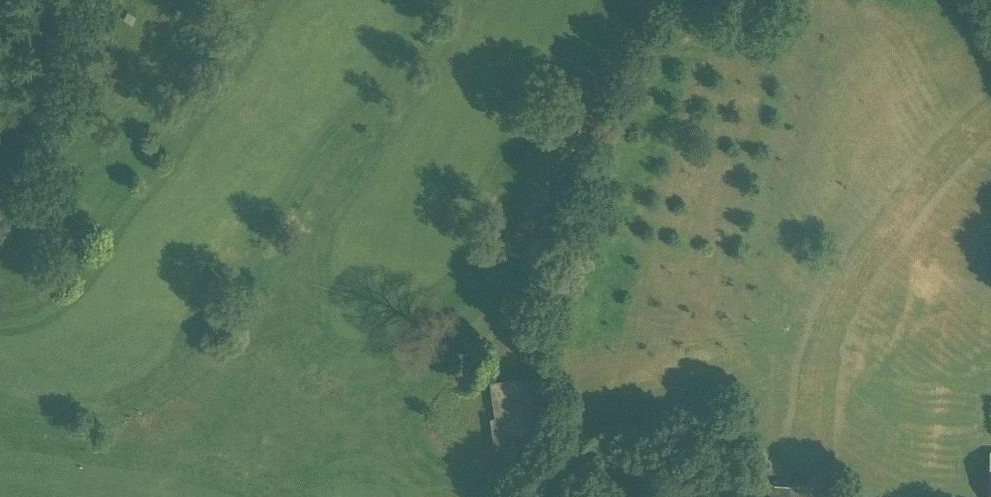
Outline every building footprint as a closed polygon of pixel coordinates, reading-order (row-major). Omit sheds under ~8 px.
[(500,472),(536,467),(531,432),(540,430),(533,380),(496,385),(501,421),(497,422),(500,441),(496,442),(500,472)] [(801,481),(773,482),(774,496),(802,496),(801,481)]
